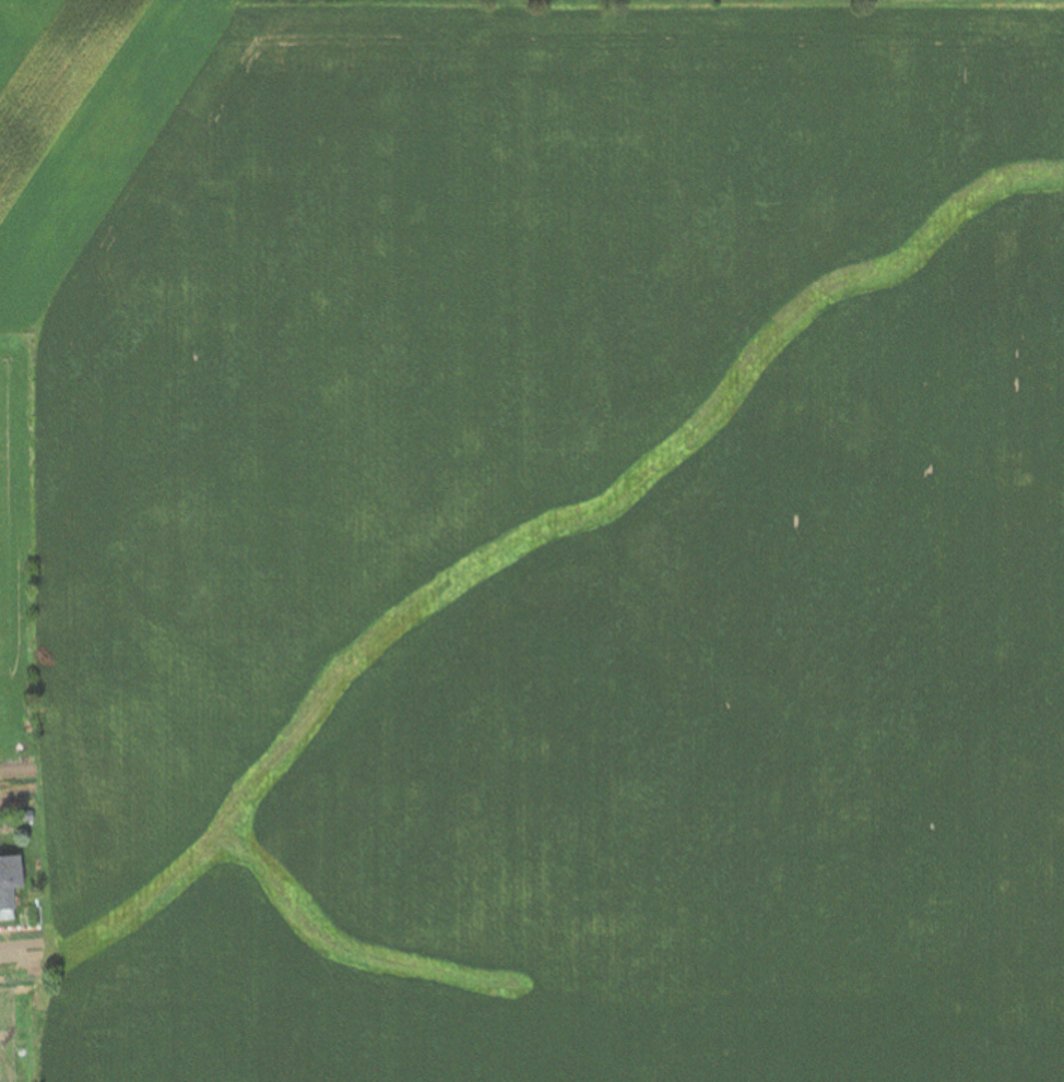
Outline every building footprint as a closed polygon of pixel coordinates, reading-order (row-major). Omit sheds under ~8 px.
[(25,857),(0,858),(0,911),(18,910),(17,890),(27,889),(25,857)]
